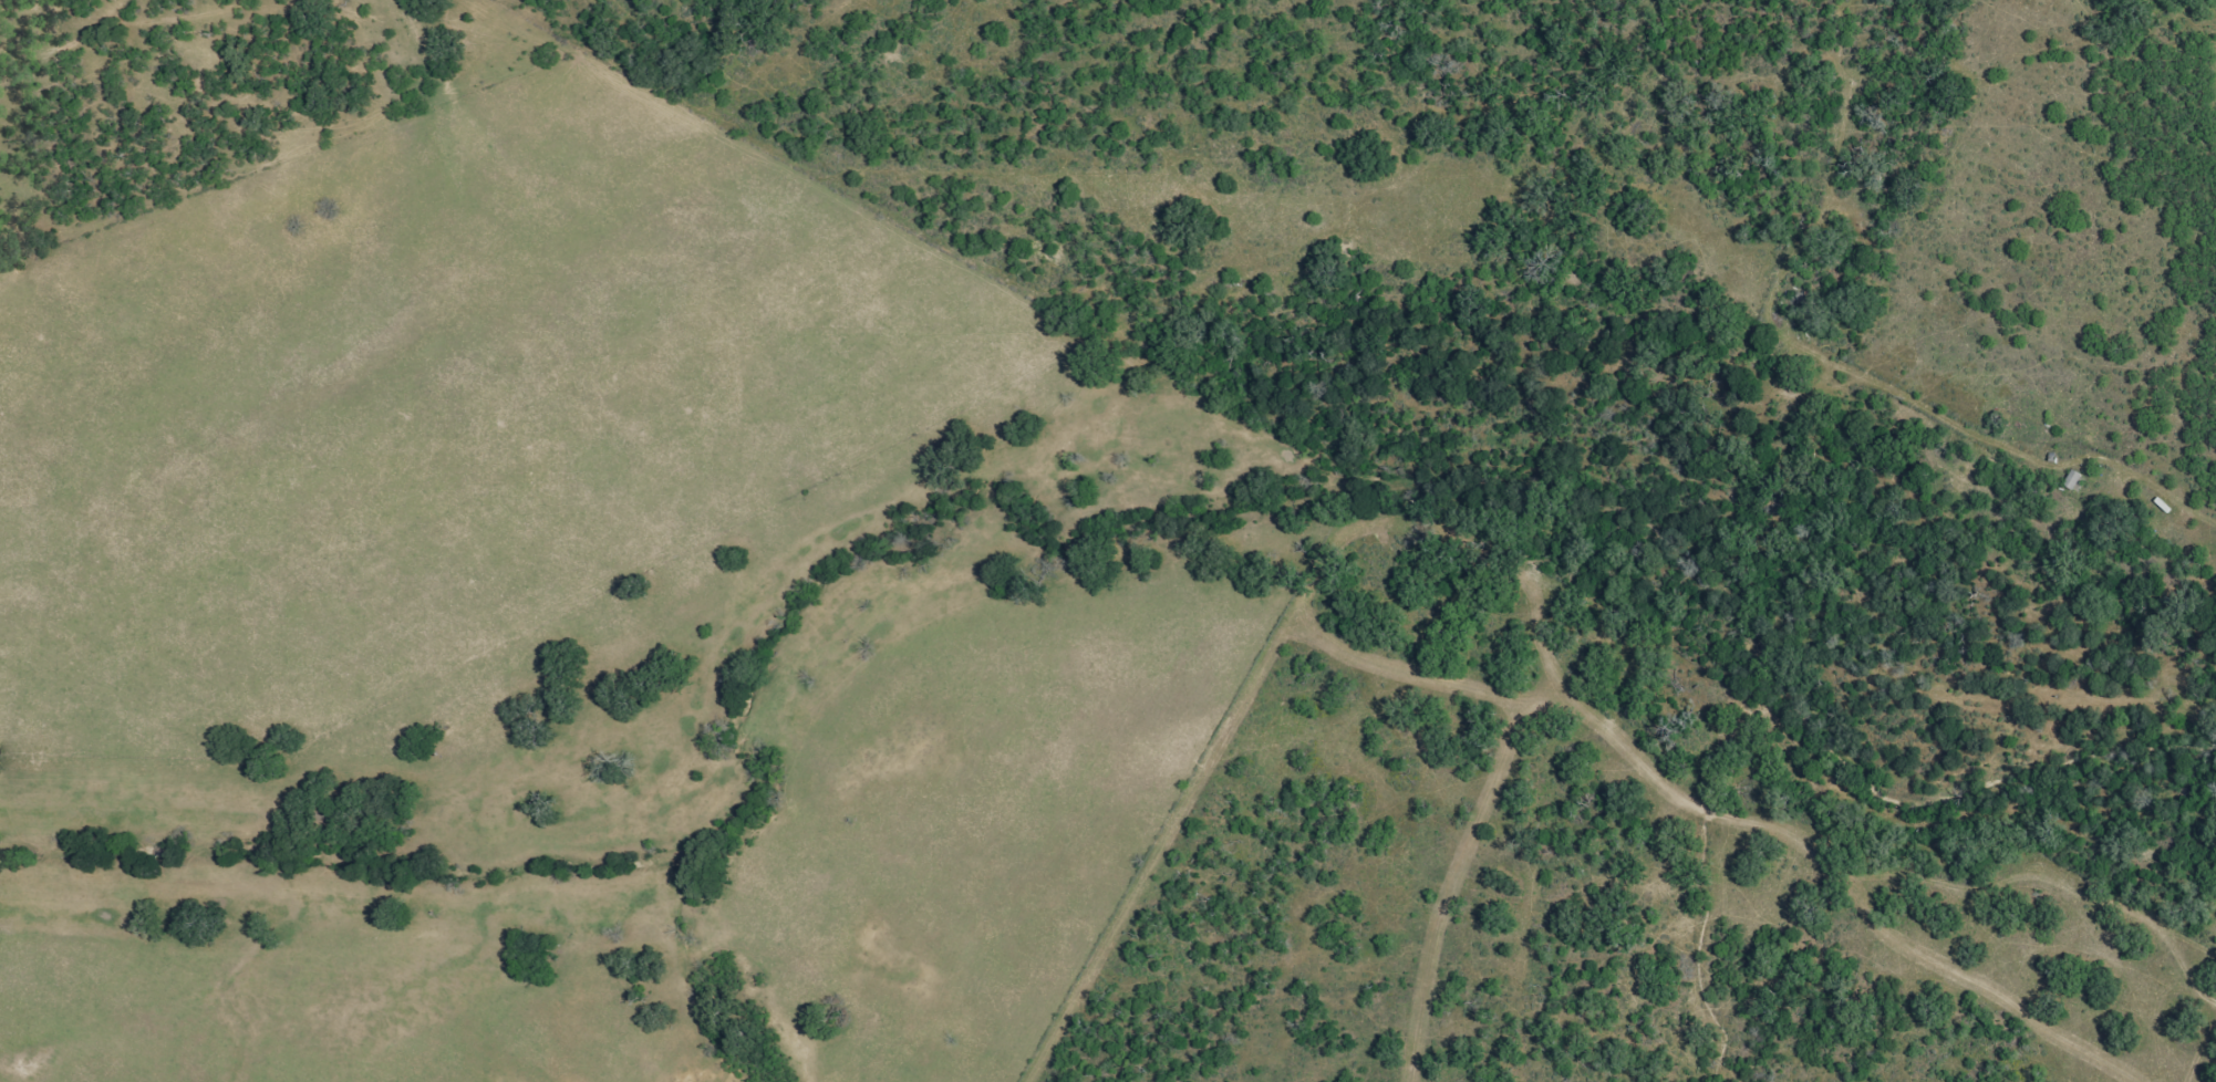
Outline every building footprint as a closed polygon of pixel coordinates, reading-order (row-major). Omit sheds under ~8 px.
[(2081,475),(2072,469),(2063,483),(2071,489),(2081,475)]
